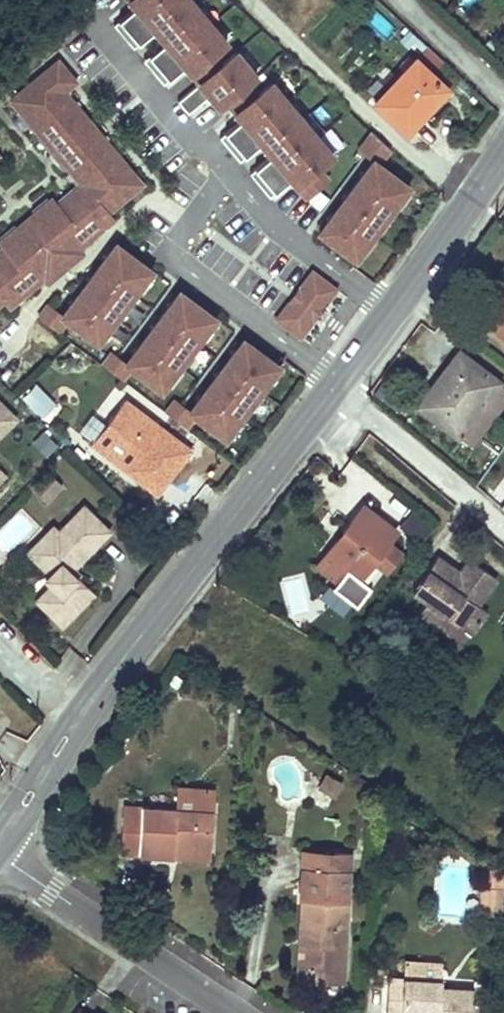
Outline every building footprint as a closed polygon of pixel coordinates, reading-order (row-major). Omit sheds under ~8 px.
[(259,71),(210,13),(199,0),(120,0),(129,9),(113,24),(134,45),(149,31),(160,43),(141,56),(164,83),(185,70),(195,82),(176,99),(191,115),(211,97),(218,105),(259,71)] [(54,56),(5,95),(75,183),(57,199),(50,191),(0,235),(0,243),(4,247),(0,250),(0,310),(43,280),(83,247),(147,184),(54,56)] [(415,58),(374,102),(405,130),(446,87),(415,58)] [(338,155),(272,76),(232,107),(240,117),(218,134),(240,162),(260,145),(269,158),(250,171),(272,196),(291,183),(308,199),(332,177),(322,167),(338,155)] [(393,149),(369,128),(355,146),(370,160),(315,234),(356,263),(416,187),(384,159),(393,149)] [(156,270),(112,241),(56,315),(98,345),(156,270)] [(340,286),(310,264),(270,318),(300,339),(340,286)] [(225,316),(178,287),(120,362),(168,393),(225,316)] [(499,308),(502,311),(489,328),(503,339),(503,301),(499,308)] [(283,368),(242,335),(184,412),(223,443),(283,368)] [(420,410),(458,438),(460,437),(470,444),(503,401),(503,389),(501,387),(501,384),(457,351),(447,365),(452,368),(420,410)] [(447,365),(416,406),(420,410),(452,368),(447,365)] [(54,400),(36,383),(24,395),(42,412),(54,400)] [(185,454),(179,449),(182,444),(125,398),(108,418),(117,425),(100,445),(126,467),(156,491),(185,454)] [(18,421),(0,402),(0,438),(18,421)] [(100,445),(117,425),(108,418),(92,439),(100,445)] [(31,444),(47,456),(58,443),(42,430),(31,444)] [(189,450),(182,444),(179,449),(185,454),(189,450)] [(48,471),(33,492),(50,504),(65,483),(48,471)] [(48,569),(43,574),(49,580),(76,607),(91,591),(67,568),(61,562),(75,549),(80,554),(107,528),(82,504),(56,530),(51,525),(27,549),(48,569)] [(364,506),(316,565),(337,581),(347,571),(356,579),(396,530),(364,506)] [(397,530),(420,544),(433,523),(410,509),(397,530)] [(61,562),(67,568),(80,554),(75,549),(61,562)] [(497,577),(474,561),(464,574),(459,581),(453,577),(456,572),(456,568),(437,555),(413,590),(428,600),(420,613),(435,624),(444,611),(458,622),(472,631),(487,611),(478,604),(497,577)] [(464,574),(456,568),(456,572),(453,577),(459,581),(464,574)] [(289,616),(312,610),(302,573),(278,579),(289,616)] [(76,607),(49,580),(34,595),(60,622),(76,607)] [(338,616),(351,605),(331,583),(319,594),(338,616)] [(444,611),(435,624),(449,634),(458,622),(444,611)] [(326,774),(318,785),(334,795),(341,782),(326,774)] [(175,786),(174,808),(211,810),(212,789),(175,786)] [(119,850),(172,854),(172,844),(209,847),(211,810),(174,808),(122,806),(119,850)] [(172,844),(172,854),(209,856),(209,847),(172,844)] [(302,849),(301,866),(332,868),(333,851),(302,849)] [(341,968),(348,853),(333,851),(332,868),(301,866),(299,898),(301,898),(307,899),(304,943),(299,942),(298,966),(314,966),(314,977),(340,978),(341,968)] [(502,886),(503,871),(490,863),(487,863),(485,885),(484,902),(484,915),(500,916),(502,886)] [(314,977),(314,966),(298,966),(297,976),(314,977)] [(395,1012),(470,1012),(471,990),(439,986),(439,979),(388,975),(385,1012),(395,1012)]
